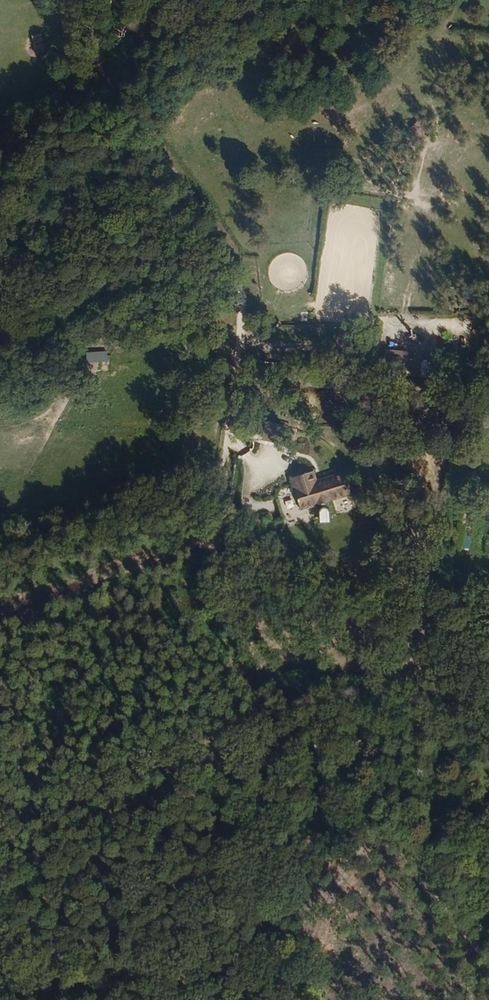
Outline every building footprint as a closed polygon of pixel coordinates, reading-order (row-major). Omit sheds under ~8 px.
[(35,52),(44,51),(41,34),(32,36),(35,52)] [(107,353),(87,354),(88,364),(108,362),(107,353)] [(312,487),(311,483),(308,472),(286,479),(286,480),(292,498),(295,511),(310,506),(313,518),(329,513),(326,502),(345,496),(339,475),(318,481),(319,485),(312,487)] [(292,498),(286,480),(278,482),(283,501),(292,498)]
